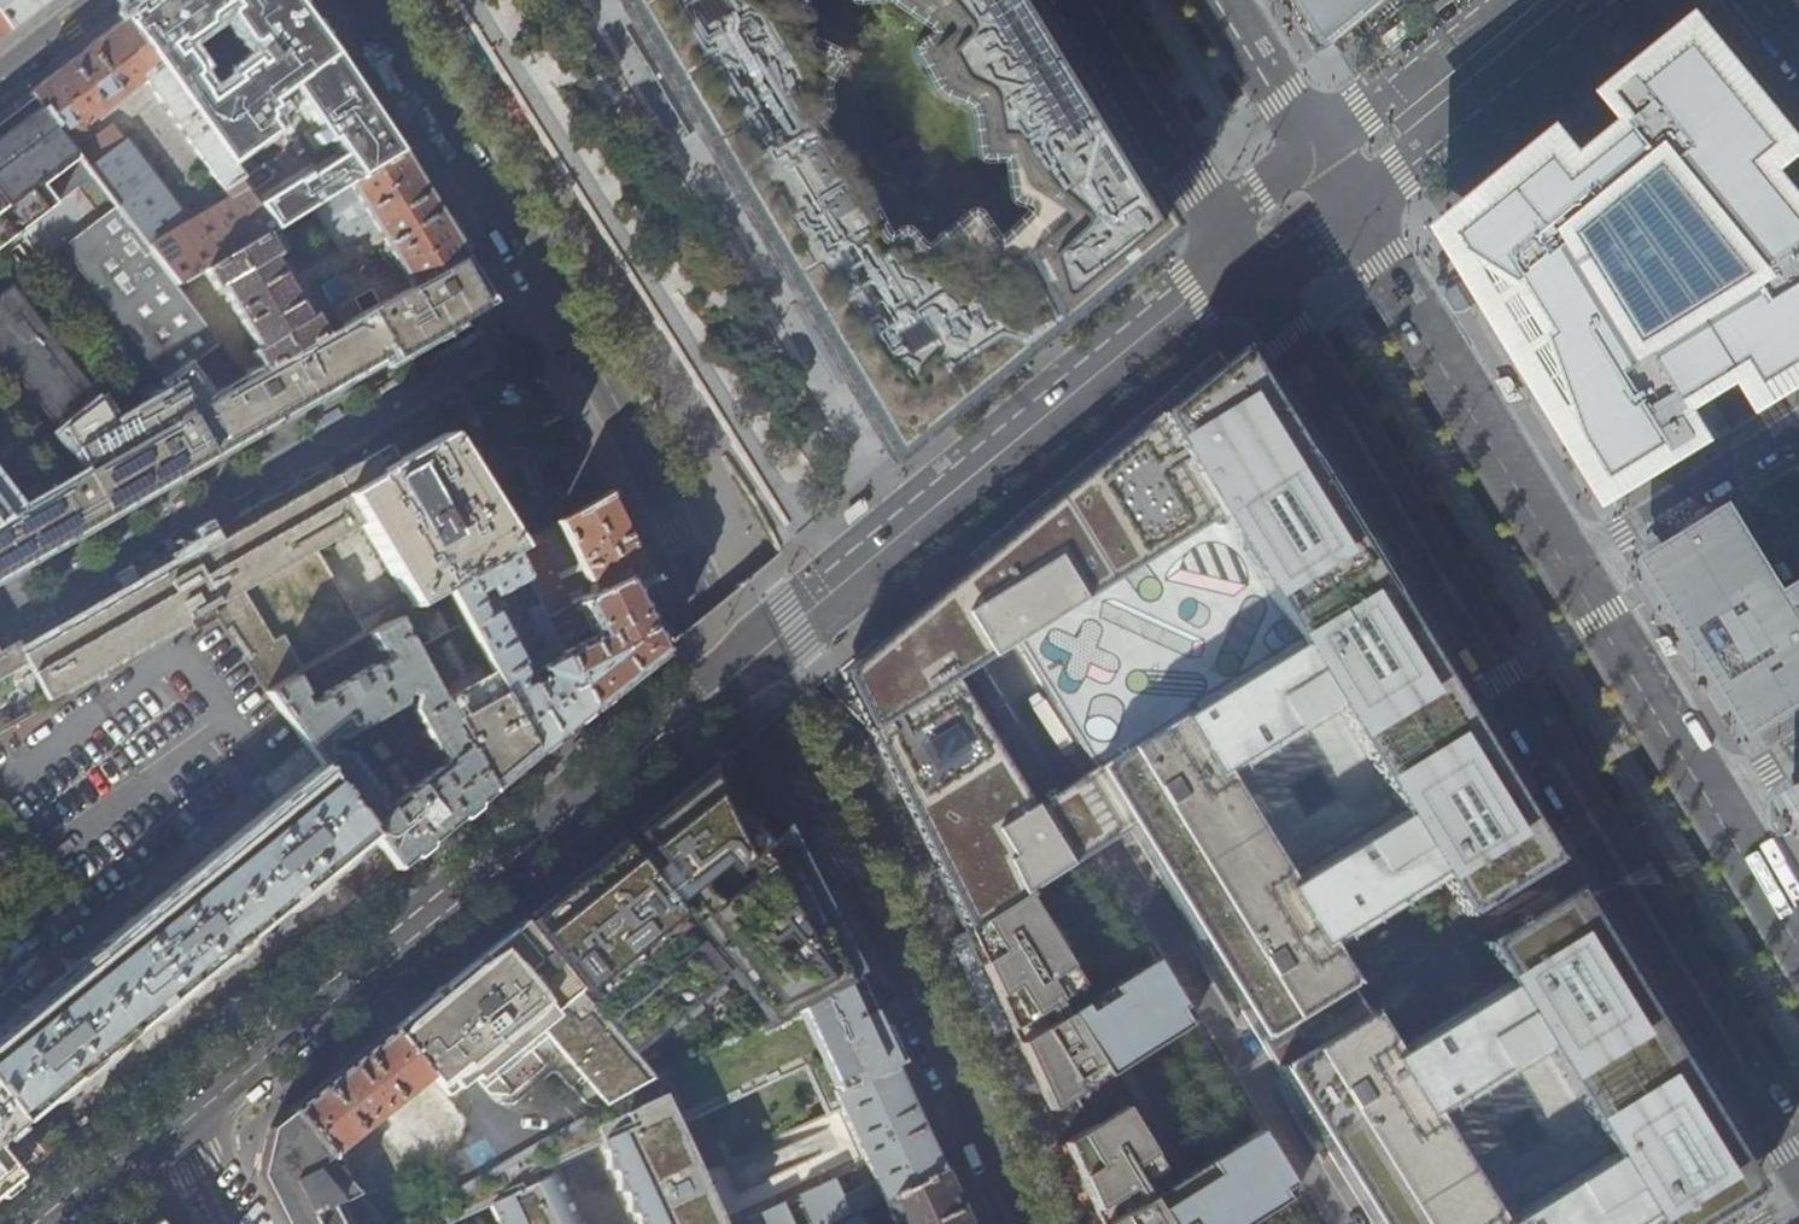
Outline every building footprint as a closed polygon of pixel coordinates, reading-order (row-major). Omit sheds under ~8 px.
[(10,30),(19,22),(50,0),(0,0),(0,17),(10,30)] [(117,24),(164,90),(188,73),(178,61),(176,59),(174,59),(172,59),(168,62),(161,52),(168,46),(174,48),(201,28),(200,22),(213,12),(214,6),(212,3),(217,0),(147,0),(139,6),(117,24)] [(283,0),(277,0),(230,35),(241,51),(250,45),(262,61),(249,71),(245,66),(225,82),(229,87),(202,107),(196,100),(197,99),(186,84),(188,82),(189,80),(189,76),(188,73),(164,90),(221,170),(265,137),(258,126),(260,122),(260,119),(258,116),(265,112),(261,106),(282,90),(326,59),(303,27),(283,0)] [(227,13),(221,17),(221,23),(230,35),(277,0),(217,0),(227,13)] [(1165,232),(1149,207),(1114,152),(1102,133),(1073,84),(1039,30),(1021,0),(840,0),(840,3),(840,12),(845,15),(861,12),(877,12),(919,40),(921,44),(915,50),(912,53),(906,61),(930,106),(935,109),(947,112),(959,116),(965,123),(969,165),(975,172),(989,171),(994,173),(996,176),(1000,210),(1004,215),(1017,218),(1022,222),(1016,232),(992,253),(987,252),(969,226),(962,224),(952,231),(918,260),(913,258),(898,242),(891,242),(882,248),(877,247),(839,172),(805,133),(807,129),(814,125),(818,121),(815,103),(815,96),(828,72),(827,67),(823,64),(801,54),(795,47),(792,42),(792,12),(791,7),(787,4),(742,2),(741,0),(614,0),(625,20),(691,132),(745,224),(804,324),(859,419),(888,455),(1165,232)] [(1307,14),(1326,45),(1370,9),(1381,0),(1298,0),(1307,14)] [(1486,192),(1516,243),(1547,294),(1544,297),(1542,301),(1542,304),(1544,308),(1546,311),(1550,313),(1554,313),(1558,312),(1563,320),(1569,329),(1526,355),(1536,372),(1574,433),(1615,501),(1627,493),(1690,455),(1719,437),(1698,403),(1751,370),(1772,405),(1790,393),(1798,388),(1798,181),(1784,163),(1798,151),(1798,122),(1793,114),(1746,56),(1709,10),(1691,24),(1614,86),(1639,116),(1623,130),(1593,155),(1567,125),(1533,153),(1506,175),(1486,192)] [(0,17),(0,37),(10,30),(0,17)] [(1392,49),(1395,46),(1403,40),(1407,37),(1409,35),(1410,33),(1409,31),(1406,25),(1406,24),(1405,23),(1404,23),(1402,25),(1400,28),(1395,32),(1390,35),(1387,38),(1386,40),(1386,41),(1389,48),(1390,50),(1391,50),(1392,49)] [(221,170),(164,90),(117,24),(70,60),(21,98),(57,145),(134,85),(226,214),(185,238),(116,149),(101,161),(88,144),(78,152),(73,146),(63,153),(85,182),(108,212),(169,293),(197,277),(266,236),(267,235),(249,210),(240,197),(232,186),(221,170)] [(1630,27),(1627,30),(1619,36),(1615,39),(1613,41),(1613,43),(1614,46),(1617,51),(1617,52),(1618,53),(1619,53),(1620,51),(1623,47),(1628,44),(1633,40),(1635,37),(1636,36),(1636,34),(1633,27),(1632,25),(1631,25),(1630,27)] [(211,60),(214,64),(230,51),(223,41),(208,52),(206,53),(211,60)] [(195,67),(194,68),(197,71),(211,60),(206,53),(208,52),(204,47),(189,59),(195,67)] [(361,111),(326,59),(282,90),(318,147),(323,144),(333,160),(300,181),(299,178),(249,210),(267,235),(303,213),(392,157),(361,111)] [(85,182),(63,153),(57,145),(21,98),(20,97),(5,108),(0,112),(0,247),(85,182)] [(1511,122),(1509,125),(1501,131),(1496,135),(1495,137),(1494,139),(1495,141),(1498,147),(1499,148),(1499,149),(1500,148),(1502,146),(1505,143),(1509,140),(1514,136),(1517,133),(1518,131),(1518,130),(1515,123),(1514,121),(1513,121),(1512,121),(1511,122)] [(254,376),(447,266),(456,260),(421,203),(392,157),(303,213),(328,254),(358,234),(359,236),(365,232),(386,266),(360,282),(353,269),(312,293),(322,311),(300,324),(266,265),(279,256),(266,236),(197,277),(208,296),(212,293),(249,355),(243,358),(254,376)] [(253,170),(232,186),(240,197),(261,182),(253,170)] [(169,293),(108,212),(55,253),(159,392),(214,353),(169,293)] [(1472,270),(1539,382),(1552,405),(1551,405),(1554,409),(1570,399),(1570,398),(1591,386),(1509,247),(1490,259),(1472,270)] [(0,521),(0,574),(66,536),(159,483),(200,459),(205,466),(214,462),(250,441),(245,433),(303,400),(308,408),(473,313),(460,290),(447,266),(254,376),(238,385),(80,476),(0,521)] [(51,437),(62,429),(85,412),(92,408),(4,291),(0,294),(0,369),(51,437)] [(1453,307),(1450,311),(1457,322),(1464,334),(1469,333),(1474,333),(1478,330),(1482,328),(1464,298),(1460,300),(1456,303),(1453,307)] [(1106,843),(1128,830),(1131,835),(1163,886),(1198,943),(1235,1003),(1259,1040),(1353,989),(1310,918),(1419,853),(1459,919),(1555,862),(1512,793),(1466,718),(1436,668),(1313,469),(1275,408),(1265,391),(1237,346),(1174,398),(1158,411),(1101,458),(1058,493),(940,590),(903,621),(875,644),(854,660),(837,673),(865,727),(966,929),(1022,894),(1088,854),(1106,843)] [(60,441),(80,476),(238,385),(214,353),(159,392),(163,398),(148,407),(146,405),(121,420),(122,422),(106,431),(99,419),(92,423),(85,412),(62,429),(67,437),(60,441)] [(1496,380),(1497,381),(1499,384),(1502,388),(1504,392),(1506,397),(1508,400),(1509,401),(1512,401),(1514,401),(1519,400),(1523,398),(1524,398),(1524,397),(1523,396),(1521,393),(1518,389),(1514,382),(1512,378),(1511,377),(1509,376),(1506,377),(1500,378),(1497,380),(1496,380)] [(36,712),(206,614),(260,696),(287,680),(360,639),(386,623),(435,595),(501,557),(506,554),(488,525),(435,442),(389,466),(379,451),(326,481),(320,471),(5,651),(11,663),(36,712)] [(516,586),(529,610),(536,624),(549,618),(570,607),(629,576),(633,583),(642,579),(645,578),(654,573),(632,530),(613,491),(506,554),(501,557),(516,586)] [(1666,582),(1671,590),(1700,638),(1756,728),(1758,732),(1758,731),(1777,721),(1798,708),(1798,510),(1762,532),(1741,498),(1718,513),(1673,540),(1682,555),(1690,567),(1681,573),(1666,582)] [(862,499),(844,513),(849,525),(867,510),(862,499)] [(483,604),(516,586),(501,557),(435,595),(454,629),(529,758),(551,740),(583,714),(555,661),(524,677),(519,691),(514,693),(512,689),(516,677),(512,670),(515,668),(485,615),(477,619),(466,600),(478,594),(483,604)] [(684,634),(654,573),(645,578),(642,579),(633,583),(666,648),(684,634)] [(666,648),(633,583),(629,576),(570,607),(588,642),(554,659),(555,661),(583,714),(617,686),(666,648)] [(549,649),(536,624),(529,610),(518,616),(539,656),(541,655),(543,659),(552,655),(549,649)] [(561,642),(549,618),(536,624),(549,649),(561,642)] [(298,699),(287,680),(260,696),(259,697),(318,777),(363,839),(377,858),(388,873),(442,829),(455,819),(482,797),(404,657),(386,623),(360,639),(370,657),(376,654),(382,665),(366,674),(364,671),(314,699),(317,703),(300,712),(294,701),(298,699)] [(404,657),(482,797),(503,779),(529,758),(454,629),(404,657)] [(1657,640),(1658,641),(1660,643),(1662,647),(1664,652),(1666,654),(1668,656),(1670,656),(1674,655),(1679,653),(1680,652),(1680,651),(1678,649),(1675,644),(1673,640),(1671,637),(1669,636),(1666,636),(1659,639),(1657,639),(1657,640)] [(36,712),(11,663),(0,670),(0,732),(36,712)] [(526,919),(581,987),(676,909),(663,893),(674,884),(780,1014),(853,976),(769,808),(760,813),(746,820),(718,762),(526,919)] [(363,839),(318,777),(116,943),(0,1038),(0,1113),(12,1127),(194,978),(349,851),(363,839)] [(1475,945),(1518,1012),(1409,1079),(1353,989),(1259,1040),(1270,1058),(1309,1121),(1335,1163),(1367,1216),(1372,1223),(1485,1223),(1419,1115),(1538,1043),(1607,1156),(1496,1223),(1578,1223),(1631,1191),(1652,1223),(1697,1223),(1755,1189),(1720,1132),(1677,1061),(1658,1031),(1612,955),(1570,888),(1475,945)] [(1022,894),(966,929),(970,940),(986,975),(1015,1038),(1041,1095),(1047,1108),(1192,1021),(1153,959),(1060,1016),(1053,1004),(1079,988),(1022,894)] [(581,987),(526,919),(438,990),(433,995),(400,1022),(377,1040),(336,1074),(291,1111),(330,1159),(370,1126),(372,1129),(378,1124),(375,1122),(418,1086),(431,1075),(447,1095),(473,1075),(484,1088),(548,1037),(606,1107),(651,1082),(656,1079),(655,1077),(632,1049),(604,1015),(592,1000),(581,987)] [(722,977),(693,942),(604,1015),(632,1049),(722,977)] [(885,1200),(944,1171),(938,1158),(927,1136),(921,1124),(914,1109),(898,1073),(853,976),(780,1014),(655,1077),(656,1079),(651,1082),(606,1107),(401,1223),(451,1223),(489,1205),(498,1223),(582,1223),(573,1216),(579,1210),(564,1197),(568,1190),(555,1179),(553,1174),(536,1182),(533,1174),(598,1142),(636,1216),(702,1183),(655,1088),(663,1084),(683,1118),(802,1062),(825,1110),(840,1104),(859,1145),(873,1175),(840,1191),(831,1173),(732,1222),(733,1223),(835,1223),(885,1200)] [(1063,1142),(1074,1167),(1100,1223),(1243,1223),(1297,1191),(1272,1150),(1258,1127),(1168,1184),(1122,1107),(1063,1142)] [(291,1111),(274,1124),(270,1128),(259,1177),(264,1187),(282,1223),(349,1223),(337,1199),(355,1190),(330,1159),(291,1111)] [(12,1127),(0,1113),(0,1136),(12,1127)] [(12,1181),(0,1167),(0,1191),(12,1181)] [(944,1171),(885,1200),(876,1204),(879,1211),(888,1207),(896,1223),(968,1223),(962,1210),(944,1171)] [(863,1210),(836,1223),(869,1223),(863,1210)]
